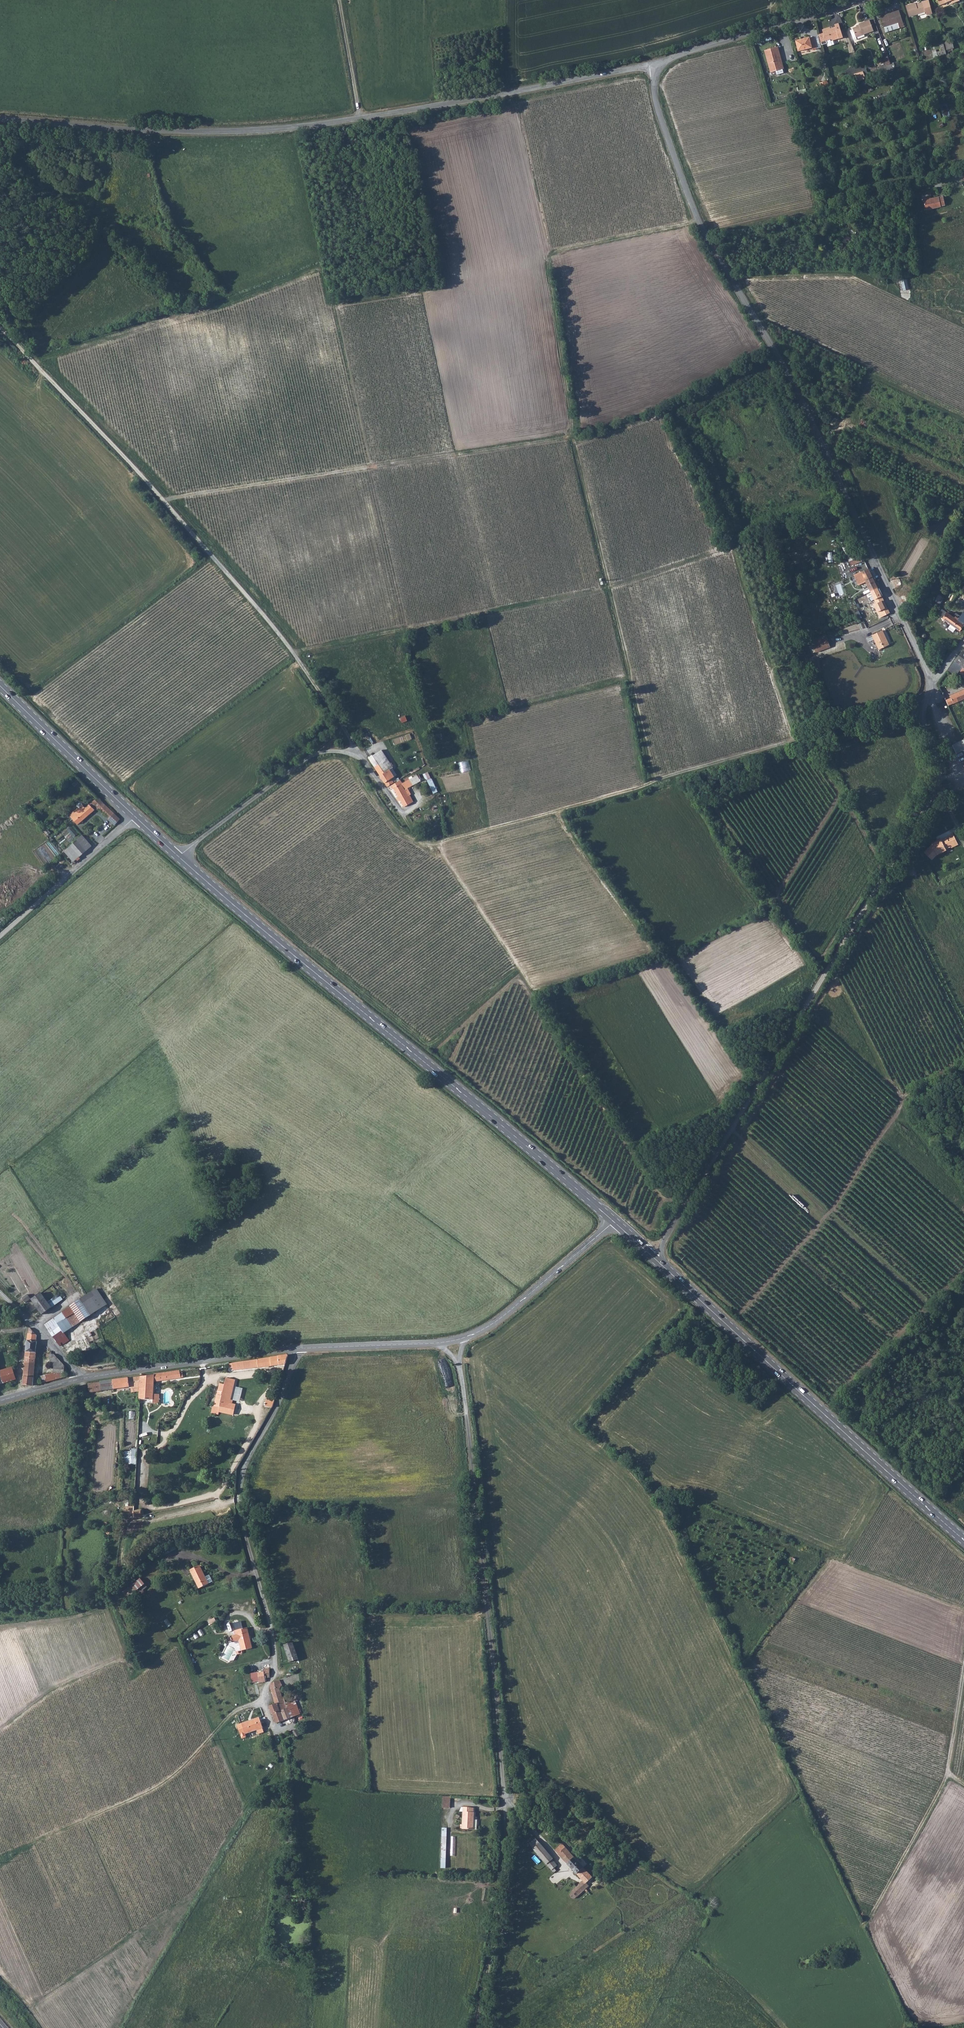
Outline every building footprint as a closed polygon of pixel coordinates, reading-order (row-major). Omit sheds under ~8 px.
[(917,5),(917,4),(907,7),(910,18),(927,13),(929,17),(934,15),(930,2),(917,5)] [(888,14),(889,16),(882,18),(885,28),(903,23),(900,11),(888,14)] [(874,31),(870,20),(859,24),(859,26),(852,29),(853,30),(850,31),(853,40),(855,40),(856,40),(856,38),(874,31)] [(903,23),(885,28),(886,33),(905,28),(903,23)] [(830,28),(822,30),(826,42),(830,40),(833,42),(839,40),(843,39),(839,24),(835,26),(835,28),(831,29),(830,28)] [(810,38),(797,41),(800,52),(813,48),(810,38)] [(947,51),(954,50),(953,40),(946,41),(947,51)] [(938,45),(939,50),(934,52),(935,57),(943,55),(940,44),(938,45)] [(779,56),(778,50),(766,53),(773,76),(785,73),(783,67),(782,68),(778,56),(779,56)] [(863,73),(853,76),(855,84),(866,81),(863,73)] [(942,104),(944,117),(951,116),(949,103),(942,104)] [(942,196),(940,196),(925,199),(927,209),(943,206),(942,205),(947,204),(946,196),(942,196)] [(856,551),(851,538),(844,541),(848,554),(856,551)] [(860,564),(852,568),(856,577),(864,574),(869,584),(875,582),(867,563),(861,566),(860,564)] [(880,618),(890,612),(875,582),(869,584),(875,596),(872,598),(877,606),(874,607),(880,618)] [(940,614),(957,626),(961,620),(947,609),(945,608),(940,614)] [(891,645),(884,631),(873,635),(880,649),(891,645)] [(816,653),(830,647),(824,634),(811,640),(816,653)] [(953,656),(963,664),(963,663),(963,642),(953,656)] [(959,667),(963,664),(953,656),(948,662),(956,668),(959,667)] [(949,692),(952,699),(963,694),(963,685),(949,692)] [(374,755),(369,757),(386,782),(392,778),(390,775),(388,772),(386,773),(374,755)] [(388,772),(374,755),(386,773),(388,772)] [(460,762),(461,772),(471,770),(470,761),(460,762)] [(392,778),(386,782),(388,786),(395,782),(395,781),(392,778)] [(434,793),(438,791),(433,778),(429,780),(434,793)] [(394,785),(396,790),(404,786),(405,785),(402,780),(399,781),(400,783),(394,785)] [(405,785),(404,786),(407,791),(413,787),(409,782),(405,785)] [(412,800),(407,791),(404,786),(396,790),(406,808),(416,803),(415,802),(414,801),(412,800)] [(119,819),(96,798),(87,807),(84,804),(80,808),(79,807),(70,814),(79,823),(94,810),(95,811),(98,809),(114,826),(119,821),(119,819)] [(74,836),(78,833),(72,825),(68,829),(74,836)] [(917,845),(924,852),(929,847),(939,843),(938,842),(944,839),(945,841),(952,837),(950,831),(947,833),(944,828),(935,833),(934,832),(924,837),(925,838),(917,845)] [(92,845),(83,836),(64,851),(73,862),(92,845)] [(97,1289),(89,1294),(96,1305),(99,1303),(101,1308),(107,1304),(97,1289)] [(43,1292),(34,1298),(43,1313),(53,1308),(43,1292)] [(91,1315),(101,1309),(101,1308),(99,1303),(96,1305),(89,1294),(81,1300),(91,1315)] [(74,1327),(91,1315),(81,1300),(70,1306),(71,1307),(63,1312),(67,1318),(74,1327)] [(67,1318),(63,1312),(45,1325),(58,1344),(61,1341),(63,1344),(69,1340),(65,1333),(59,1324),(67,1318)] [(65,1333),(74,1327),(67,1318),(59,1324),(65,1333)] [(36,1336),(29,1329),(28,1338),(26,1352),(35,1353),(36,1346),(36,1336)] [(23,1385),(33,1385),(35,1353),(26,1352),(23,1385)] [(67,1369),(55,1355),(49,1354),(47,1354),(43,1354),(44,1357),(48,1357),(49,1366),(53,1366),(53,1372),(64,1373),(63,1377),(66,1376),(67,1369)] [(233,1370),(285,1365),(287,1356),(287,1355),(228,1363),(228,1368),(232,1368),(233,1370)] [(3,1384),(15,1380),(11,1368),(0,1371),(0,1375),(3,1384)] [(140,1391),(139,1398),(139,1399),(153,1400),(152,1403),(159,1404),(160,1394),(154,1394),(154,1381),(180,1378),(180,1370),(153,1373),(153,1375),(141,1376),(140,1391)] [(41,1383),(63,1377),(64,1373),(53,1372),(39,1376),(41,1383)] [(132,1392),(140,1391),(141,1376),(128,1378),(129,1387),(131,1386),(132,1392)] [(113,1380),(115,1389),(129,1387),(128,1378),(113,1380)] [(227,1408),(229,1399),(234,1380),(226,1378),(224,1385),(219,1383),(213,1406),(211,1405),(209,1413),(216,1415),(217,1412),(231,1416),(232,1409),(229,1409),(227,1408)] [(89,1392),(115,1389),(113,1380),(87,1383),(89,1392)] [(232,1400),(229,1399),(227,1408),(229,1409),(231,1405),(237,1407),(241,1392),(234,1390),(232,1400)] [(266,1408),(272,1408),(275,1401),(267,1400),(266,1408)] [(125,1450),(124,1463),(136,1464),(137,1455),(133,1455),(134,1451),(125,1450)] [(134,1517),(143,1515),(143,1511),(142,1509),(141,1509),(134,1511),(134,1517)] [(200,1564),(190,1569),(199,1587),(208,1583),(208,1582),(212,1580),(209,1574),(205,1576),(200,1564)] [(141,1577),(129,1586),(133,1591),(134,1591),(135,1593),(141,1590),(139,1587),(145,1582),(141,1577)] [(235,1630),(234,1630),(235,1634),(229,1636),(230,1640),(239,1638),(241,1650),(252,1647),(247,1627),(242,1628),(240,1621),(233,1623),(235,1630)] [(292,1640),(284,1642),(288,1661),(297,1659),(292,1640)] [(268,1669),(263,1670),(264,1672),(250,1674),(252,1683),(259,1682),(259,1683),(265,1682),(265,1678),(269,1677),(268,1669)] [(281,1686),(278,1680),(270,1684),(274,1703),(268,1706),(275,1723),(299,1714),(294,1699),(285,1703),(283,1698),(282,1698),(280,1690),(278,1687),(281,1686)] [(258,1717),(241,1723),(244,1733),(262,1728),(258,1717)] [(473,1807),(463,1807),(462,1828),(476,1829),(477,1820),(474,1820),(474,1811),(473,1811),(473,1807)] [(540,1843),(536,1838),(529,1843),(533,1848),(540,1843)] [(540,1843),(533,1848),(554,1873),(557,1871),(554,1868),(557,1866),(552,1859),(552,1858),(540,1843)] [(584,1866),(561,1843),(554,1850),(583,1880),(583,1879),(586,1882),(592,1876),(583,1867),(584,1866)] [(588,1885),(586,1882),(583,1879),(583,1880),(579,1883),(585,1889),(588,1885)] [(576,1897),(585,1889),(579,1883),(571,1891),(576,1897)]
